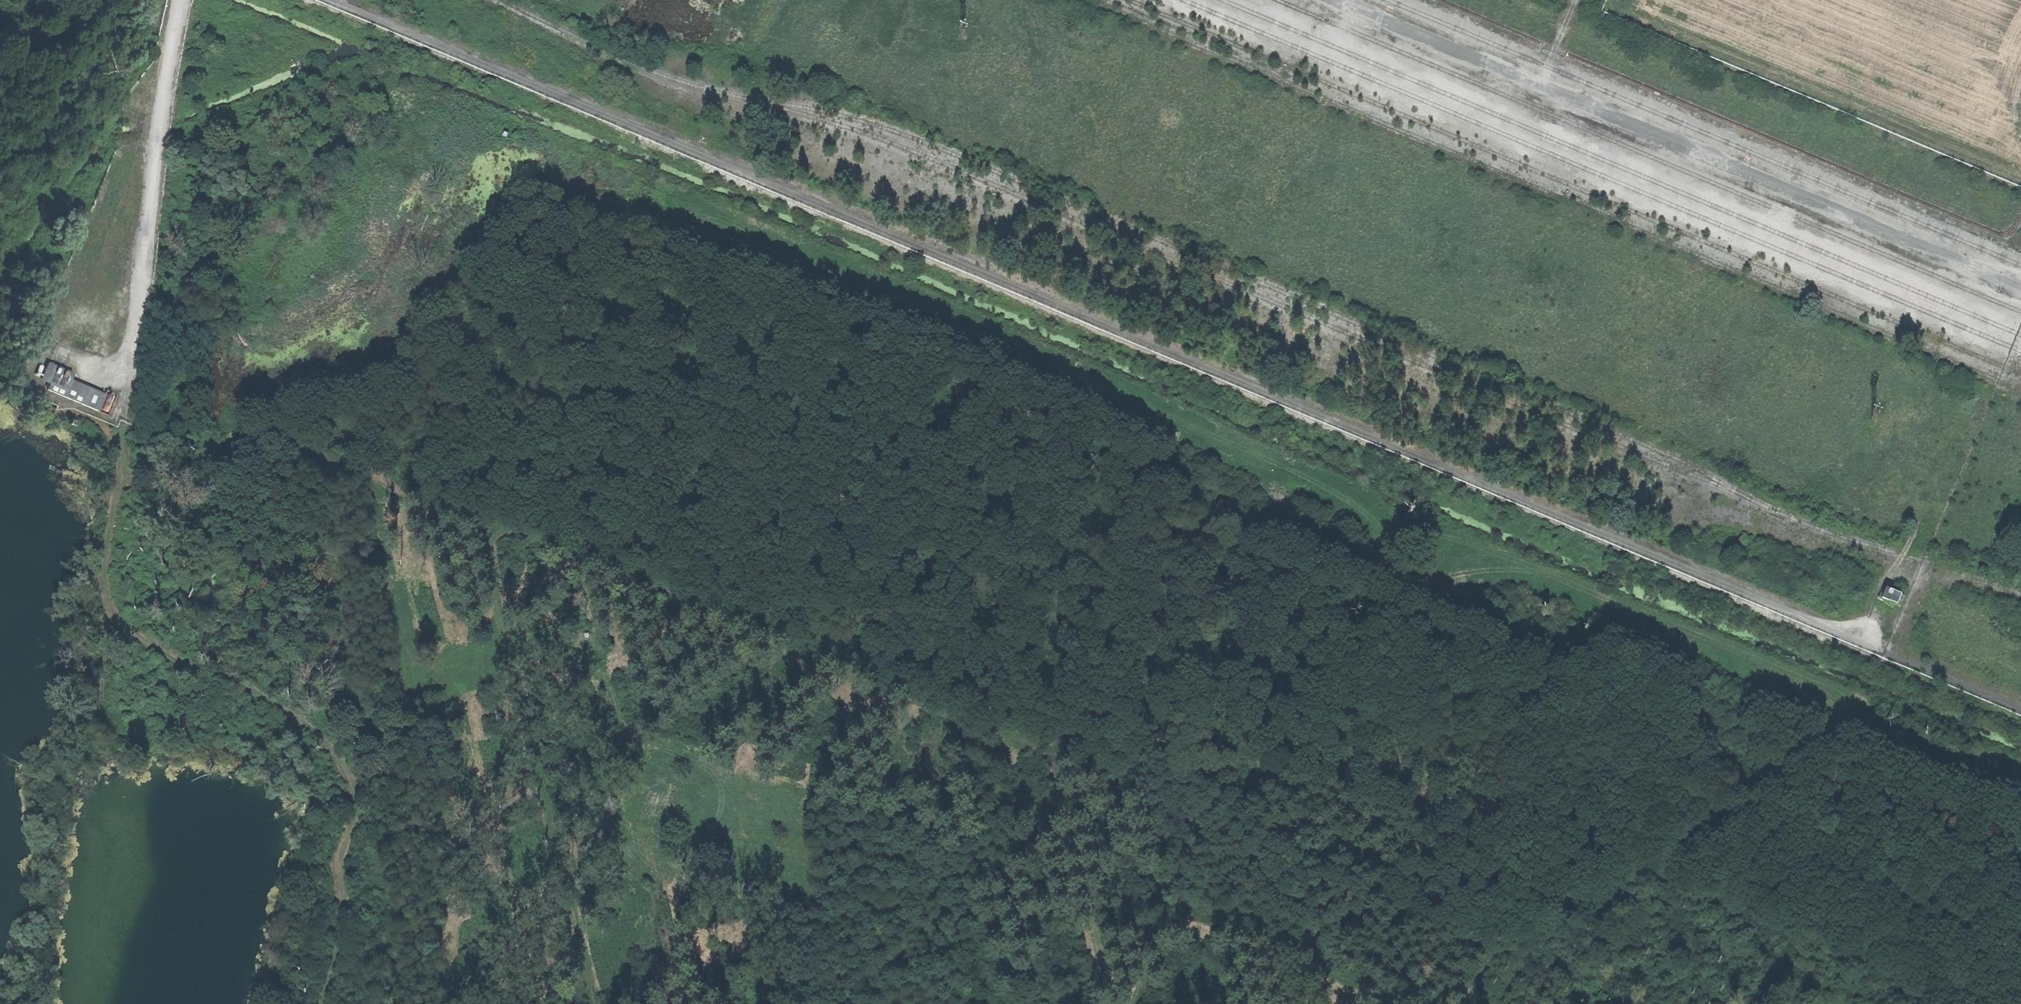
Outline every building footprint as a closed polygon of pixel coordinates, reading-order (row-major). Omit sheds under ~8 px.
[(51,382),(48,389),(101,409),(108,391),(73,378),(76,370),(49,360),(42,379),(51,382)] [(1902,604),(1905,592),(1888,587),(1885,599),(1902,604)]
